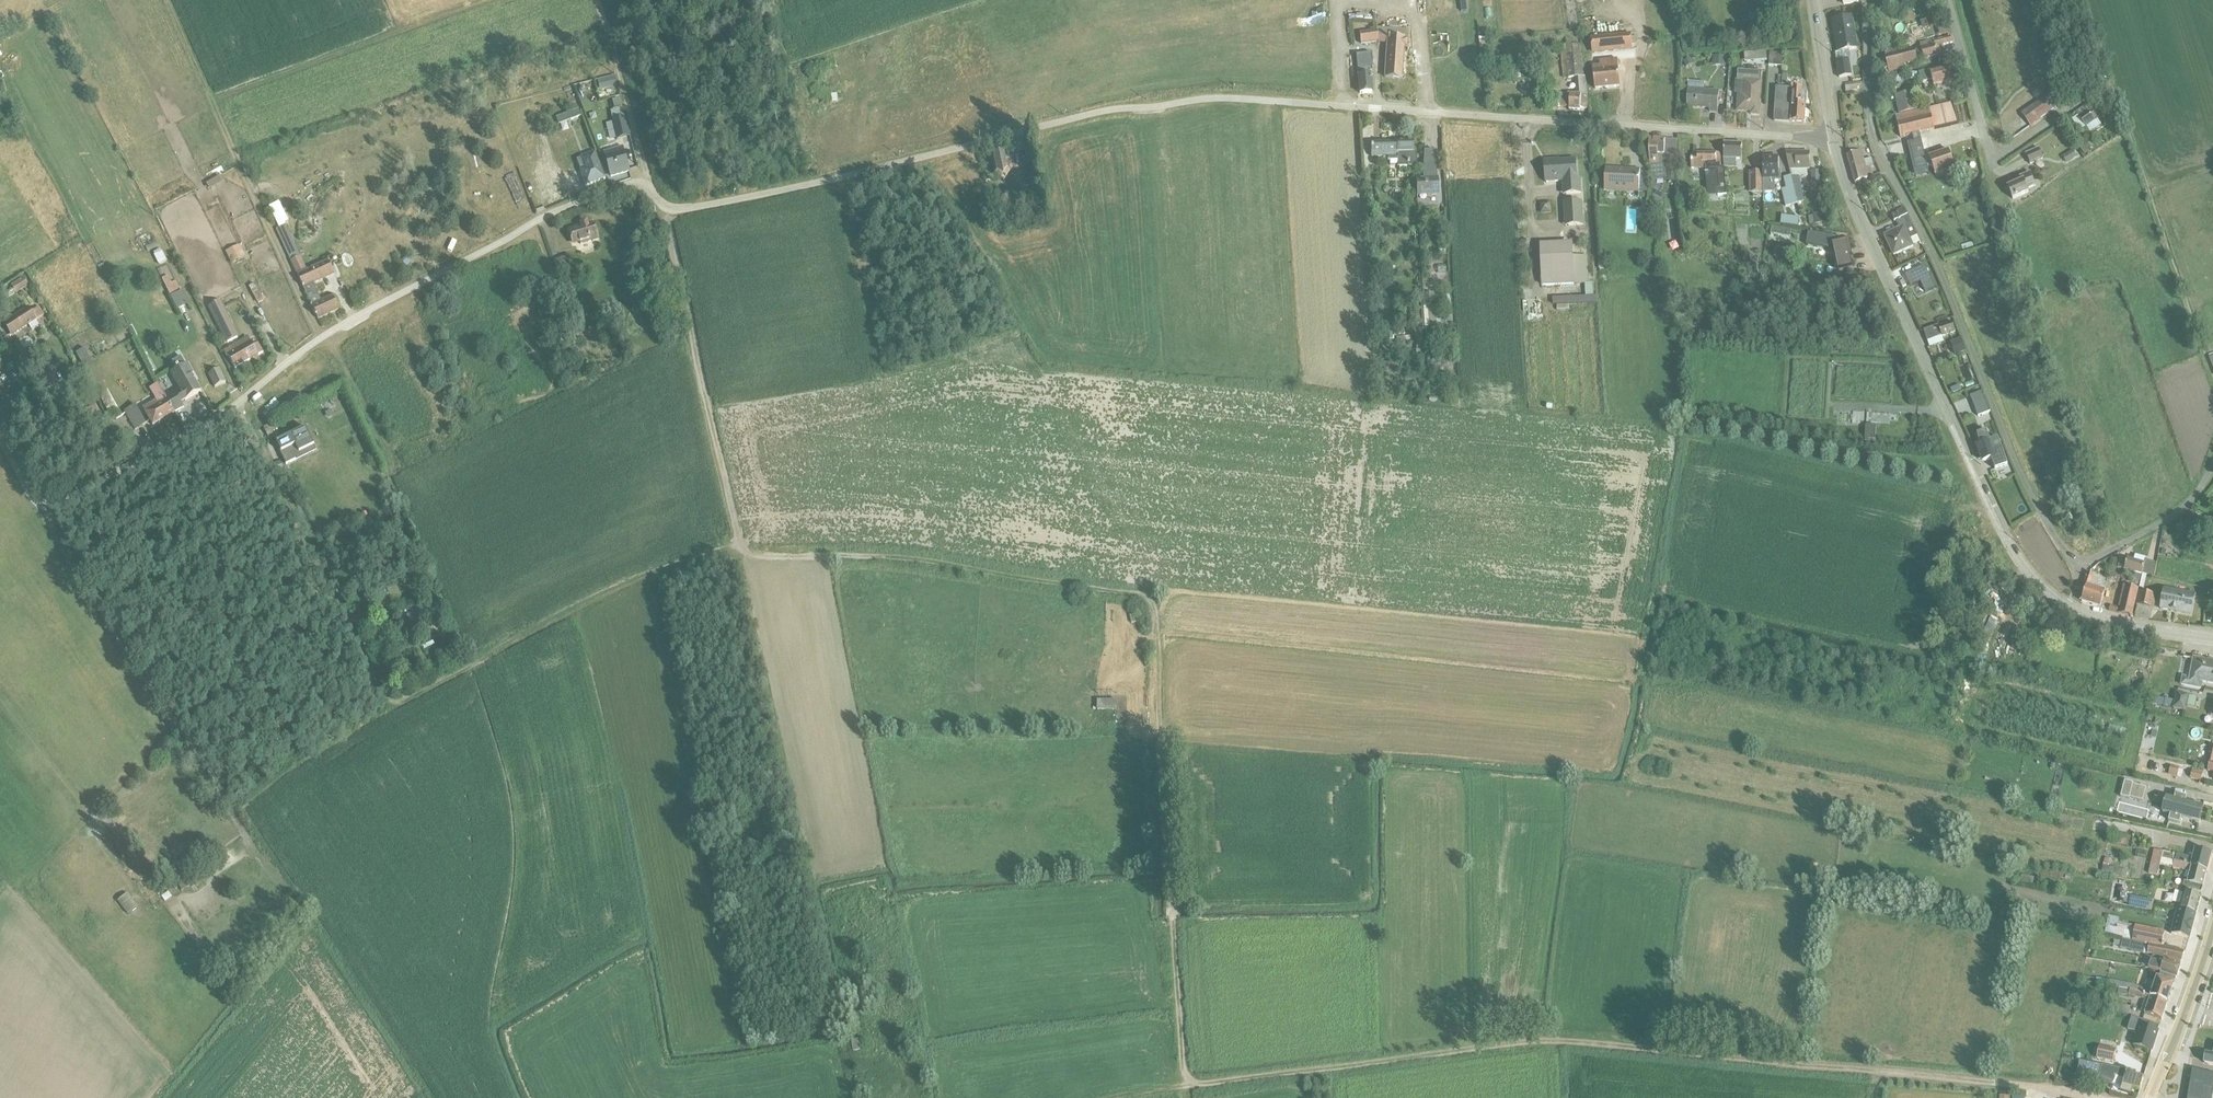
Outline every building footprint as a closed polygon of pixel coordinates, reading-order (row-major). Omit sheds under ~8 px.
[(1853,15),(1833,19),(1838,52),(1849,50),(1858,49),(1853,15)] [(1620,18),(1596,21),(1598,35),(1622,33),(1620,18)] [(1376,30),(1359,33),(1361,45),(1378,43),(1388,44),(1389,29),(1376,28),(1376,30)] [(1388,44),(1385,77),(1402,79),(1404,50),(1408,50),(1409,31),(1389,29),(1388,44)] [(1630,33),(1591,37),(1592,46),(1592,52),(1592,53),(1632,49),(1630,33)] [(1920,44),(1924,59),(1937,56),(1939,62),(1946,60),(1943,50),(1941,50),(1940,47),(1941,46),(1952,43),(1951,37),(1934,41),(1935,45),(1928,46),(1927,42),(1920,44)] [(1557,105),(1546,105),(1546,109),(1557,109),(1557,106),(1569,107),(1569,110),(1580,110),(1581,108),(1587,108),(1588,94),(1586,77),(1585,77),(1581,43),(1572,44),(1572,41),(1568,41),(1564,46),(1564,51),(1561,51),(1563,78),(1575,77),(1577,94),(1570,93),(1570,94),(1558,93),(1557,105)] [(1918,61),(1916,49),(1892,55),(1891,51),(1884,52),(1887,63),(1883,64),(1884,69),(1918,61)] [(1766,50),(1744,52),(1744,53),(1745,61),(1767,59),(1766,50)] [(1838,52),(1835,52),(1837,61),(1850,59),(1851,59),(1849,50),(1838,52)] [(1770,51),(1769,65),(1783,66),(1784,52),(1770,51)] [(1712,55),(1712,63),(1729,64),(1730,56),(1712,55)] [(1690,57),(1684,60),(1687,66),(1693,63),(1690,57)] [(1600,66),(1594,66),(1596,88),(1620,86),(1619,68),(1620,66),(1620,61),(1618,59),(1599,61),(1600,66)] [(1837,61),(1836,61),(1839,77),(1852,75),(1850,59),(1837,61)] [(1369,61),(1357,62),(1360,93),(1372,92),(1369,61)] [(1519,66),(1509,66),(1509,71),(1512,72),(1513,79),(1521,78),(1529,78),(1529,70),(1521,70),(1521,69),(1519,69),(1519,66)] [(1922,82),(1928,81),(1932,80),(1934,86),(1951,82),(1948,68),(1931,72),(1930,70),(1919,73),(1922,82)] [(2051,68),(2046,71),(2054,82),(2058,78),(2051,68)] [(1736,80),(1735,92),(1738,92),(1738,100),(1737,110),(1751,111),(1751,114),(1759,115),(1762,71),(1738,69),(1737,80),(1736,80)] [(1778,75),(1777,83),(1787,83),(1787,74),(1782,74),(1782,75),(1778,75)] [(1705,82),(1687,80),(1687,83),(1689,83),(1687,106),(1710,108),(1710,111),(1717,112),(1719,90),(1704,88),(1705,82)] [(1776,86),(1774,120),(1775,120),(1775,119),(1790,120),(1792,88),(1776,86)] [(1790,120),(1790,121),(1804,122),(1807,89),(1792,88),(1790,120)] [(2031,127),(2066,101),(2058,88),(2022,114),(2031,127)] [(1546,92),(1537,93),(1538,109),(1546,109),(1546,105),(1546,92)] [(1898,113),(1918,110),(1914,92),(1895,96),(1898,113)] [(2096,102),(2092,105),(2098,114),(2102,112),(2096,102)] [(2075,112),(2081,120),(2079,121),(2083,127),(2085,126),(2086,127),(2097,120),(2092,112),(2089,115),(2083,107),(2075,112)] [(622,108),(611,110),(613,122),(612,122),(616,141),(630,137),(626,119),(626,118),(625,119),(622,108)] [(1930,109),(1896,116),(1901,138),(1935,129),(1930,109)] [(578,110),(556,118),(559,125),(581,117),(578,110)] [(803,117),(802,124),(814,126),(815,119),(803,117)] [(1665,139),(1649,138),(1650,165),(1652,180),(1654,198),(1656,199),(1657,203),(1658,203),(1658,206),(1663,206),(1663,193),(1660,193),(1660,187),(1656,187),(1656,180),(1664,180),(1665,158),(1665,139)] [(1665,158),(1677,159),(1677,139),(1665,139),(1665,158)] [(1384,142),(1371,142),(1371,157),(1388,157),(1388,162),(1390,162),(1390,165),(1398,165),(1398,166),(1399,166),(1399,169),(1408,168),(1415,168),(1415,166),(1417,166),(1416,151),(1414,151),(1414,141),(1384,142)] [(2085,141),(2079,146),(2085,154),(2091,149),(2085,141)] [(1742,143),(1724,142),(1725,164),(1725,166),(1736,167),(1736,159),(1742,159),(1742,143)] [(1002,147),(992,149),(997,173),(995,176),(1001,181),(1003,177),(1006,179),(1010,173),(1007,171),(1002,147)] [(622,149),(605,154),(611,177),(629,172),(622,149)] [(1423,178),(1416,178),(1417,195),(1438,195),(1437,177),(1436,177),(1436,167),(1434,167),(1434,149),(1425,150),(1423,168),(1423,175),(1423,178)] [(2026,155),(2030,165),(2043,159),(2039,149),(2026,155)] [(2063,156),(2067,163),(2078,157),(2074,150),(2063,156)] [(1862,151),(1848,155),(1855,183),(1874,178),(1870,166),(1867,168),(1864,160),(1862,151)] [(1929,157),(1935,175),(1955,169),(1949,151),(1929,157)] [(584,169),(580,171),(586,187),(605,179),(595,153),(580,159),(584,169)] [(1697,156),(1691,156),(1691,168),(1706,167),(1708,196),(1726,195),(1725,166),(1725,164),(1721,164),(1721,153),(1697,153),(1697,156)] [(1810,153),(1786,153),(1791,175),(1798,201),(1803,200),(1800,185),(1801,185),(1799,176),(1808,176),(1807,168),(1810,168),(1810,153)] [(1779,157),(1763,157),(1763,171),(1763,191),(1775,191),(1775,180),(1781,180),(1781,170),(1779,170),(1779,157)] [(1871,158),(1864,160),(1867,168),(1870,166),(1873,165),(1871,158)] [(1555,159),(1545,160),(1546,182),(1562,181),(1563,194),(1582,193),(1581,177),(1577,178),(1576,159),(1555,160),(1555,159)] [(1032,165),(1025,167),(1028,179),(1035,177),(1032,165)] [(1606,168),(1605,191),(1638,192),(1640,170),(1606,168)] [(1763,171),(1749,172),(1749,192),(1753,192),(1753,197),(1762,196),(1762,192),(1763,192),(1763,191),(1763,171)] [(2008,188),(2013,200),(2029,193),(2028,190),(2036,186),(2030,173),(2020,177),(2022,182),(2008,188)] [(1786,188),(1781,189),(1786,206),(1798,203),(1798,201),(1791,175),(1783,178),(1786,188)] [(220,177),(207,185),(211,192),(224,184),(220,177)] [(1582,201),(1564,202),(1565,226),(1583,225),(1582,201)] [(1551,202),(1540,203),(1540,213),(1552,212),(1551,202)] [(1894,213),(1891,215),(1895,222),(1896,221),(1900,229),(1912,224),(1904,208),(1898,210),(1899,212),(1895,214),(1894,213)] [(1825,211),(1813,212),(1815,223),(1826,221),(1825,211)] [(1781,214),(1780,223),(1798,226),(1799,217),(1781,214)] [(577,229),(569,231),(573,246),(581,244),(581,245),(599,240),(595,226),(589,227),(588,223),(577,226),(577,229)] [(1900,229),(1885,236),(1888,242),(1887,243),(1890,247),(1894,255),(1914,246),(1914,245),(1911,239),(1918,236),(1912,224),(1900,229)] [(285,226),(276,230),(296,274),(306,270),(301,257),(300,257),(285,226)] [(1808,232),(1806,245),(1834,251),(1838,270),(1852,267),(1850,255),(1852,254),(1849,238),(1836,241),(1836,237),(1808,232)] [(1918,236),(1911,239),(1914,245),(1920,242),(1918,236)] [(1963,243),(1965,248),(1976,244),(1975,239),(1963,243)] [(156,243),(145,248),(148,253),(159,248),(156,243)] [(1573,243),(1541,244),(1542,286),(1589,284),(1588,255),(1574,256),(1573,243)] [(239,245),(225,253),(231,265),(246,257),(239,245)] [(125,263),(130,255),(121,250),(117,259),(125,263)] [(160,250),(153,254),(154,256),(159,267),(167,262),(162,252),(161,252),(160,250)] [(570,256),(554,262),(558,273),(574,267),(570,256)] [(328,261),(297,275),(311,308),(312,307),(318,320),(339,311),(333,297),(322,302),(314,285),(335,276),(328,261)] [(1925,266),(1905,275),(1910,287),(1920,282),(1925,293),(1935,288),(1925,266)] [(1449,273),(1440,273),(1440,286),(1449,286),(1449,273)] [(169,278),(163,280),(177,310),(187,305),(176,282),(172,284),(169,278)] [(14,290),(5,294),(8,299),(29,286),(27,282),(26,280),(13,287),(14,290)] [(254,285),(249,288),(258,304),(263,301),(254,285)] [(1597,296),(1553,297),(1553,304),(1597,302),(1597,296)] [(220,301),(208,308),(227,345),(239,339),(220,301)] [(29,308),(4,324),(12,337),(29,326),(32,331),(40,326),(37,321),(45,316),(40,308),(32,313),(29,308)] [(1419,312),(1410,312),(1411,324),(1420,324),(1419,312)] [(1938,325),(1924,330),(1928,342),(1942,336),(1955,332),(1952,322),(1939,327),(1938,325)] [(1942,336),(1928,342),(1930,348),(1944,342),(1942,336)] [(249,338),(224,352),(227,358),(228,357),(235,370),(264,354),(258,344),(254,347),(249,338)] [(1962,338),(1950,342),(1955,355),(1967,351),(1962,338)] [(85,350),(76,354),(114,422),(122,417),(85,350)] [(179,389),(165,398),(174,414),(184,409),(181,404),(201,392),(192,376),(194,375),(188,364),(186,366),(182,358),(173,363),(177,371),(171,375),(179,389)] [(1960,369),(1966,386),(1974,384),(1968,366),(1960,369)] [(220,370),(209,375),(215,388),(226,383),(220,370)] [(49,375),(32,384),(38,395),(55,387),(49,375)] [(156,401),(143,409),(153,427),(174,414),(165,398),(158,385),(150,390),(156,401)] [(1960,385),(1951,388),(1953,394),(1962,390),(1960,385)] [(1982,391),(1970,397),(1978,417),(1990,411),(1982,391)] [(97,406),(87,411),(92,420),(101,416),(97,406)] [(136,406),(125,412),(135,432),(146,425),(136,406)] [(1865,423),(1894,422),(1893,408),(1871,409),(1871,406),(1848,407),(1849,424),(1865,423)] [(29,411),(21,416),(28,429),(42,421),(38,413),(32,416),(29,411)] [(274,424),(264,429),(268,435),(270,439),(274,437),(272,433),(278,431),(274,424)] [(1866,426),(1865,440),(1875,441),(1876,427),(1866,426)] [(306,430),(283,441),(288,450),(295,446),(299,454),(314,447),(306,430)] [(1998,438),(1977,446),(1981,457),(1983,457),(1985,462),(1992,459),(1995,470),(2008,466),(1998,438)] [(290,474),(283,477),(287,485),(293,482),(290,474)] [(293,482),(287,485),(293,497),(299,494),(293,482)] [(2204,521),(2212,525),(2212,519),(2206,516),(2204,521)] [(378,526),(362,534),(366,542),(382,535),(378,526)] [(2121,558),(2118,568),(2123,570),(2134,573),(2142,576),(2143,574),(2147,575),(2155,577),(2157,564),(2145,561),(2146,558),(2135,555),(2134,561),(2121,558)] [(2111,558),(2109,565),(2111,566),(2117,567),(2119,560),(2111,558)] [(2111,566),(2108,577),(2120,580),(2123,570),(2118,568),(2111,566)] [(2082,601),(2081,602),(2090,605),(2100,608),(2106,591),(2095,587),(2099,577),(2087,573),(2084,584),(2087,585),(2082,601)] [(2134,573),(2132,584),(2137,586),(2137,588),(2140,589),(2142,576),(2134,573)] [(2109,611),(2110,612),(2119,614),(2132,617),(2138,589),(2123,586),(2119,607),(2111,605),(2109,611)] [(2165,589),(2161,609),(2170,611),(2170,612),(2177,613),(2177,612),(2191,615),(2195,595),(2165,589)] [(2139,592),(2137,605),(2153,609),(2156,595),(2139,592)] [(367,593),(357,598),(362,608),(372,603),(367,593)] [(1991,616),(1980,638),(1989,642),(2000,620),(1991,616)] [(2180,686),(2202,690),(2203,682),(2212,684),(2212,662),(2209,661),(2209,662),(2194,659),(2190,678),(2182,676),(2180,686)] [(1959,678),(1959,687),(1971,687),(1971,678),(1959,678)] [(1097,692),(1097,708),(1117,708),(1117,692),(1097,692)] [(2177,693),(2174,708),(2185,711),(2188,696),(2177,693)] [(2190,696),(2187,705),(2194,707),(2196,697),(2190,696)] [(2152,705),(2174,706),(2174,698),(2152,697),(2152,705)] [(2170,765),(2168,774),(2177,776),(2179,767),(2170,765)] [(2193,770),(2190,778),(2201,781),(2203,773),(2193,770)] [(2125,781),(2121,797),(2129,799),(2130,798),(2143,801),(2146,788),(2133,784),(2134,783),(2125,781)] [(2165,797),(2162,813),(2170,815),(2169,822),(2180,825),(2181,818),(2199,823),(2203,807),(2186,802),(2187,797),(2176,795),(2174,799),(2165,797)] [(2177,854),(2175,862),(2207,871),(2212,853),(2195,849),(2192,858),(2177,854)] [(2154,850),(2148,873),(2158,876),(2160,865),(2162,858),(2173,861),(2175,855),(2154,850)] [(2162,858),(2160,865),(2169,867),(2169,866),(2173,866),(2172,868),(2182,870),(2182,869),(2186,870),(2184,878),(2188,879),(2187,883),(2185,882),(2183,888),(2202,892),(2207,871),(2175,862),(2173,861),(2162,858)] [(2103,865),(2102,873),(2127,878),(2128,871),(2119,869),(2119,868),(2103,865)] [(2021,874),(2019,885),(2022,886),(2032,888),(2034,877),(2021,874)] [(168,891),(161,896),(165,902),(172,896),(168,891)] [(2184,892),(2180,910),(2196,914),(2201,897),(2184,892)] [(127,893),(117,901),(128,914),(138,906),(127,893)] [(2131,897),(2129,907),(2152,912),(2154,902),(2131,897)] [(2177,909),(2170,934),(2190,939),(2196,914),(2180,910),(2177,909)] [(2109,917),(2105,936),(2123,939),(2132,941),(2135,926),(2119,922),(2119,919),(2109,917)] [(2135,926),(2132,941),(2164,948),(2164,945),(2162,944),(2165,934),(2163,932),(2135,926)] [(2123,939),(2121,948),(2132,950),(2131,952),(2153,956),(2152,958),(2149,966),(2149,968),(2176,978),(2177,974),(2179,973),(2181,970),(2180,968),(2185,952),(2164,948),(2132,941),(2123,939)] [(2145,955),(2142,964),(2149,966),(2152,958),(2145,955)] [(2160,973),(2159,978),(2174,983),(2176,978),(2160,973)] [(2110,980),(2109,986),(2119,988),(2130,990),(2168,1003),(2174,983),(2159,978),(2157,977),(2152,992),(2132,985),(2110,980)] [(2119,988),(2118,994),(2128,996),(2129,995),(2144,1000),(2141,1012),(2145,1013),(2144,1014),(2162,1020),(2168,1003),(2130,990),(2119,988)] [(2117,1004),(2115,1013),(2129,1015),(2130,1007),(2117,1004)] [(2131,1017),(2128,1029),(2137,1032),(2141,1020),(2131,1017)] [(2137,1032),(2133,1046),(2152,1052),(2158,1031),(2160,1026),(2141,1020),(2137,1032)] [(858,1038),(851,1039),(852,1049),(860,1048),(858,1038)] [(2100,1046),(2097,1059),(2114,1063),(2116,1050),(2100,1046)] [(2204,1063),(2212,1065),(2212,1055),(2206,1054),(2204,1063)] [(2073,1060),(2072,1064),(2078,1066),(2076,1076),(2098,1081),(2098,1083),(2113,1086),(2115,1078),(2125,1080),(2123,1086),(2121,1093),(2131,1096),(2133,1089),(2140,1091),(2144,1078),(2136,1076),(2137,1074),(2073,1060)] [(2188,1097),(2212,1097),(2212,1091),(2212,1073),(2193,1069),(2188,1097)]
